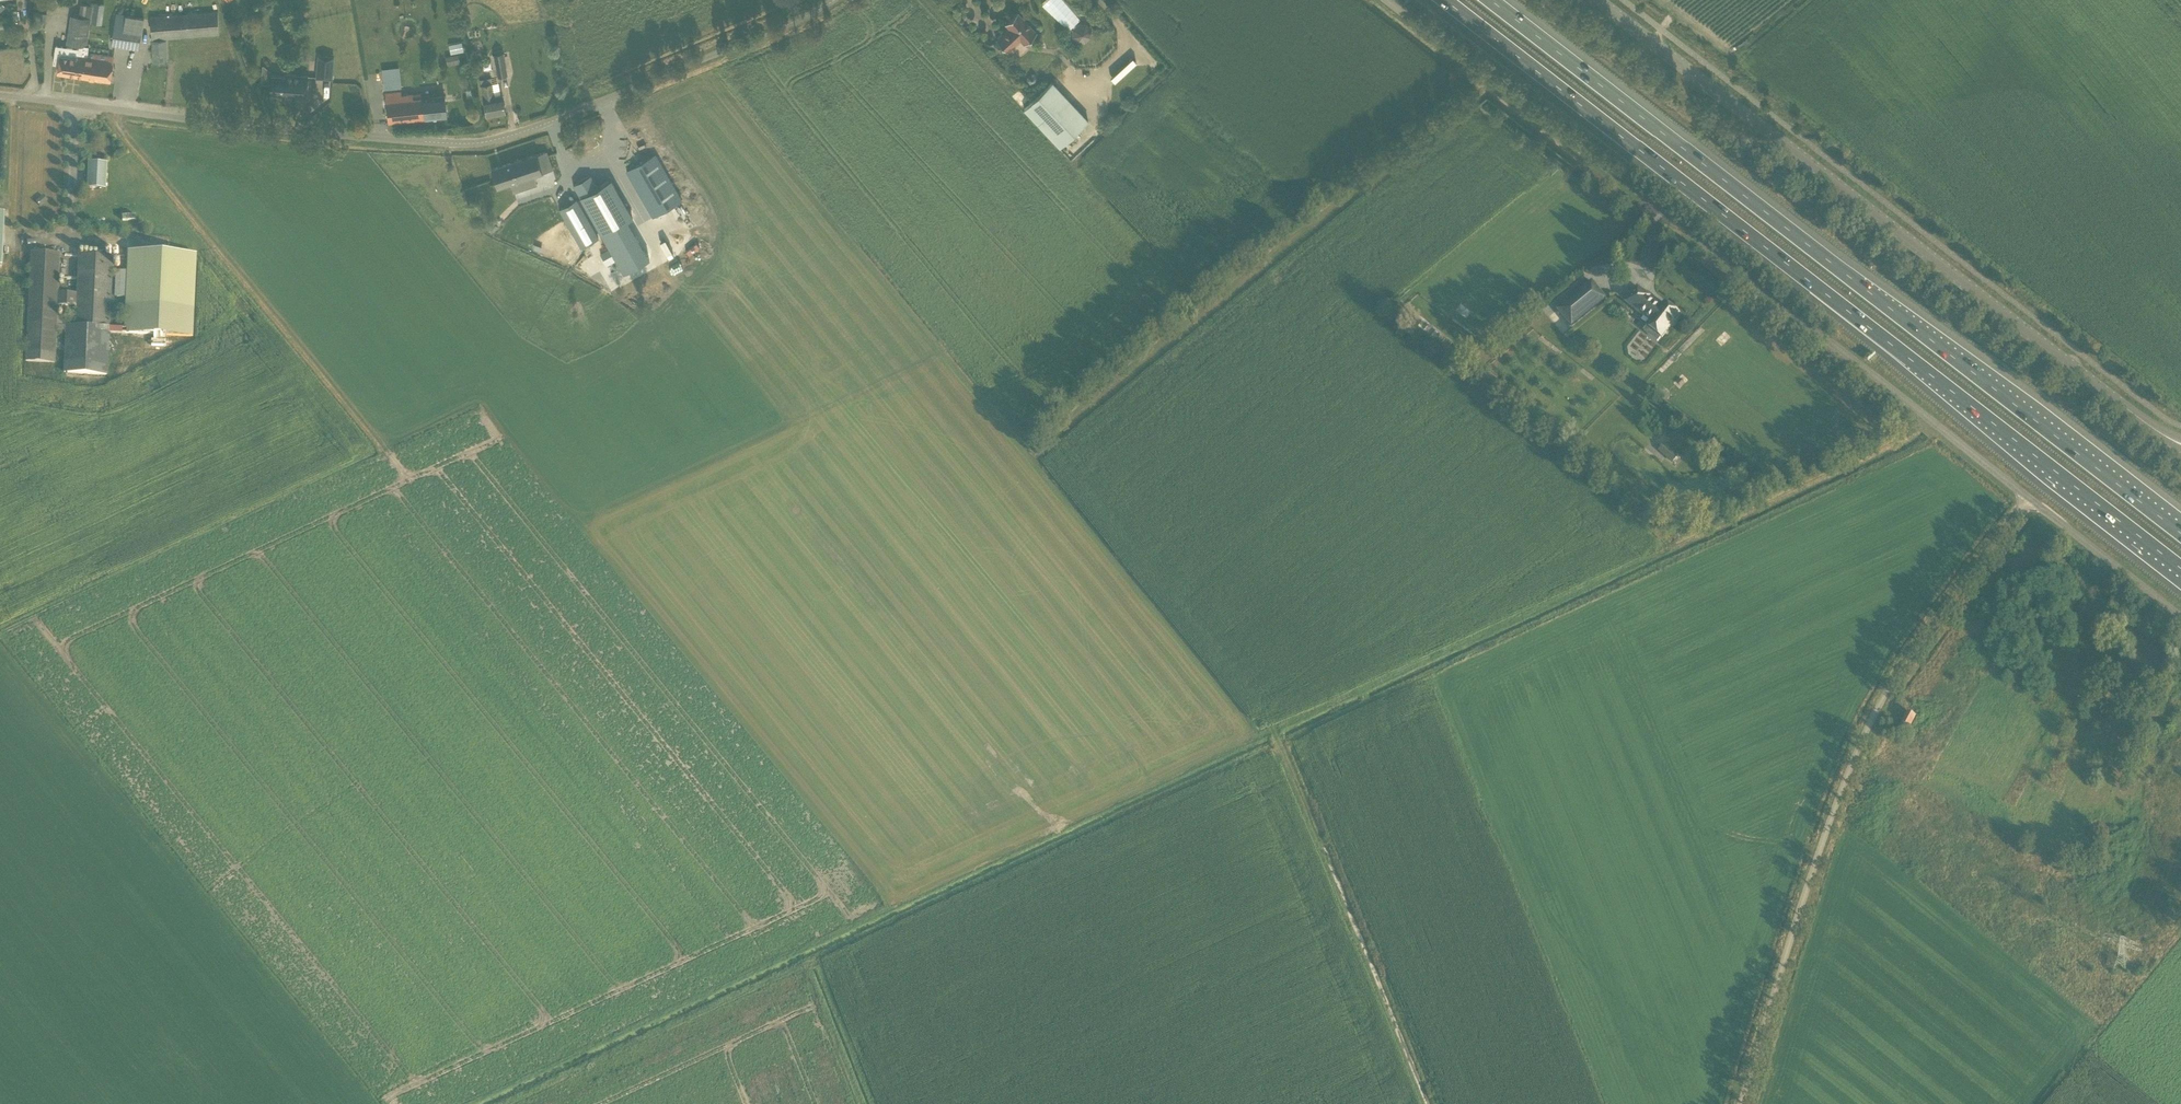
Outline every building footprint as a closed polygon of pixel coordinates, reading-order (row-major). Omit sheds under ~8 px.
[(86,45),(90,17),(92,4),(80,3),(79,16),(71,15),(68,42),(86,45)] [(36,11),(33,24),(45,26),(48,13),(36,11)] [(219,33),(218,22),(217,11),(150,16),(152,38),(219,33)] [(1009,27),(996,39),(1008,52),(1021,40),(1024,43),(1036,32),(1017,11),(1005,22),(1009,27)] [(138,48),(144,18),(116,13),(111,44),(138,48)] [(1072,35),(1078,42),(1086,42),(1091,36),(1092,29),(1086,23),(1078,22),(1073,28),(1072,35)] [(166,57),(166,39),(152,39),(152,62),(166,62),(166,61),(168,61),(168,57),(166,57)] [(462,42),(449,44),(451,53),(463,50),(462,42)] [(58,72),(84,76),(87,56),(78,55),(79,50),(79,49),(56,45),(54,63),(59,63),(58,72)] [(1143,45),(1140,48),(1158,67),(1161,64),(1143,45)] [(493,54),(497,76),(508,75),(503,52),(495,54),(493,54)] [(448,65),(461,63),(459,53),(446,56),(448,65)] [(113,60),(87,56),(84,76),(110,80),(113,60)] [(318,56),(316,78),(331,79),(333,57),(318,56)] [(271,83),(271,84),(270,94),(281,95),(281,97),(306,99),(307,88),(308,74),(287,73),(287,76),(273,75),(273,73),(264,65),(263,65),(262,83),(271,83)] [(1027,76),(1027,80),(1030,83),(1034,83),(1037,80),(1037,76),(1034,73),(1030,73),(1027,76)] [(1088,119),(1052,81),(1023,109),(1059,147),(1064,142),(1088,119)] [(505,111),(502,95),(494,96),(492,83),(481,85),(486,115),(505,111)] [(447,116),(446,105),(445,95),(414,98),(414,93),(402,94),(401,91),(385,93),(387,111),(388,122),(447,116)] [(546,150),(491,168),(495,178),(498,187),(512,182),(515,191),(525,188),(522,179),(552,169),(550,160),(546,150)] [(681,199),(655,153),(626,170),(632,179),(652,216),(681,199)] [(89,162),(88,188),(105,189),(107,163),(89,162)] [(590,174),(573,184),(602,234),(627,220),(632,217),(611,179),(597,187),(590,174)] [(538,221),(556,209),(546,193),(527,204),(538,221)] [(576,198),(559,208),(581,246),(598,237),(596,233),(576,198)] [(494,221),(489,225),(494,231),(499,227),(494,221)] [(128,252),(124,328),(109,327),(109,332),(192,336),(197,256),(128,252)] [(78,294),(58,293),(60,254),(31,253),(29,298),(25,361),(54,362),(56,329),(66,330),(63,372),(106,374),(109,332),(109,327),(113,257),(79,255),(78,294)] [(1571,327),(1597,305),(1606,299),(1592,282),(1583,289),(1557,309),(1571,327)] [(1645,326),(1646,327),(1643,331),(1658,342),(1661,338),(1661,339),(1673,323),(1680,314),(1664,302),(1661,307),(1649,298),(1650,297),(1638,287),(1631,296),(1625,303),(1649,322),(1645,326)] [(1665,443),(1658,451),(1673,463),(1679,456),(1665,443)] [(1909,729),(1916,716),(1908,712),(1901,725),(1909,729)]
